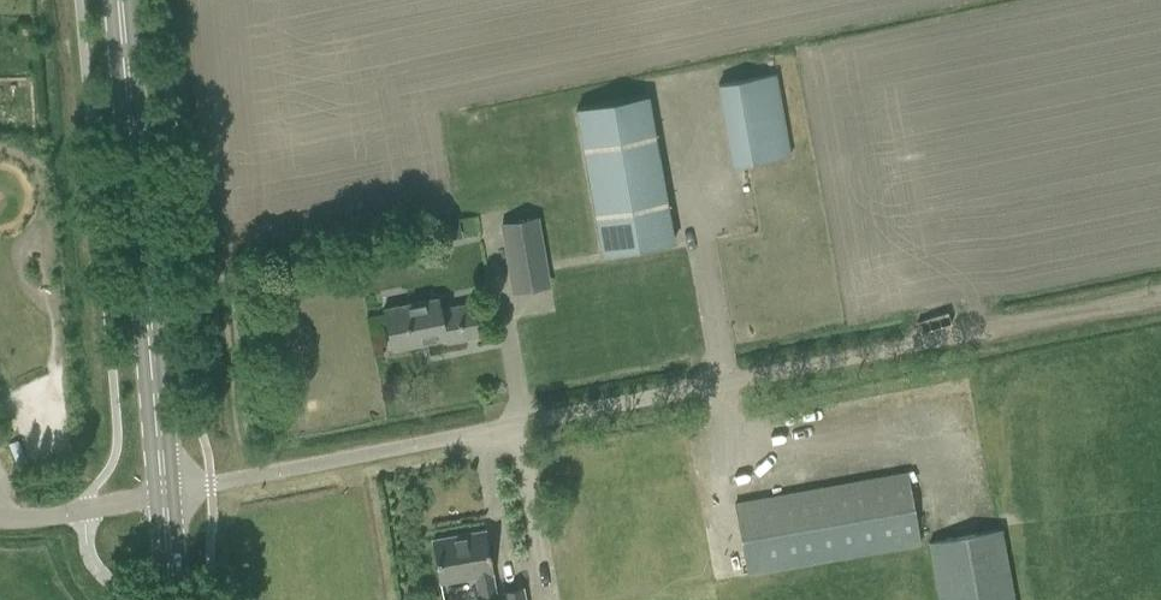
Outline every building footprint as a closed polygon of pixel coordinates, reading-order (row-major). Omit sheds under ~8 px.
[(716,86),(731,167),(791,156),(776,74),(716,86)] [(673,241),(647,97),(576,110),(602,254),(673,241)] [(543,258),(536,217),(502,223),(509,264),(543,258)] [(458,218),(442,221),(445,241),(461,238),(458,218)] [(441,309),(439,298),(383,309),(390,349),(445,339),(445,343),(479,337),(473,304),(441,309)] [(907,472),(709,508),(722,579),(920,543),(907,472)] [(939,599),(1013,599),(1000,529),(929,542),(939,599)] [(439,582),(475,576),(479,599),(495,596),(491,573),(492,573),(484,530),(432,539),(439,582)] [(523,587),(502,591),(504,599),(525,599),(523,587)]
